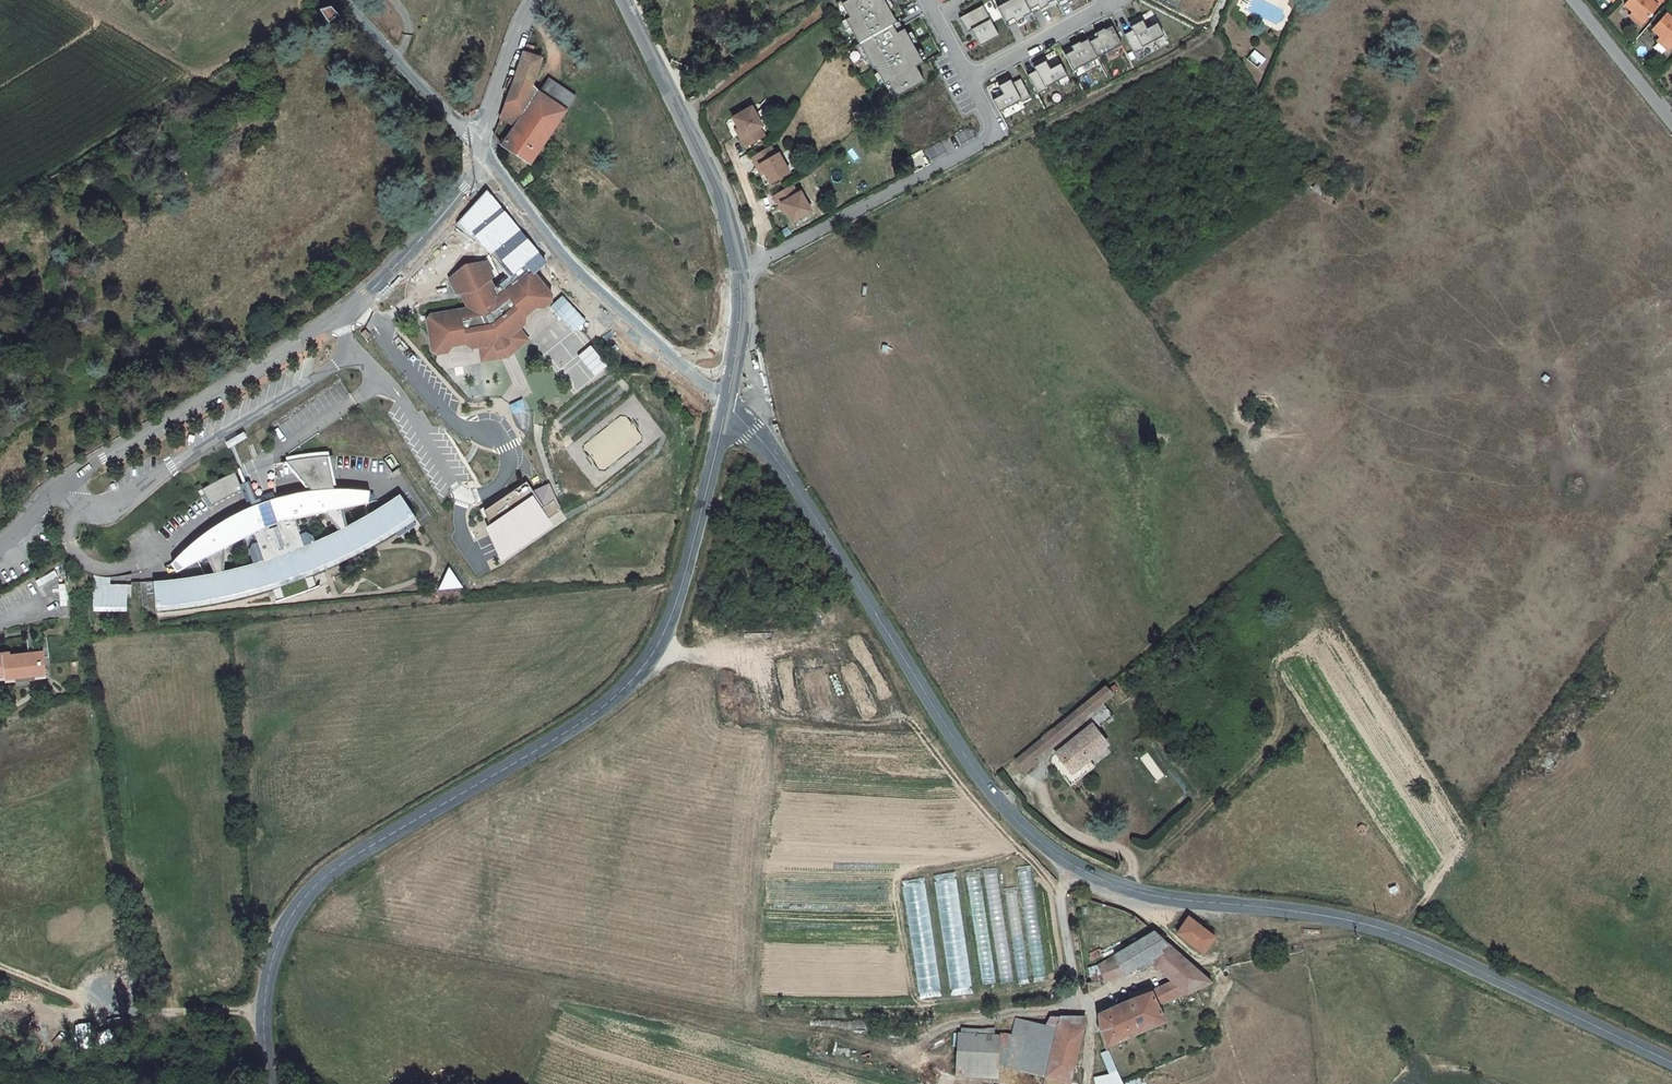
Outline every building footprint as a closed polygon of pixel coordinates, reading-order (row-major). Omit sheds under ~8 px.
[(843,3),(848,0),(842,0),(838,2),(847,19),(851,17),(843,3)] [(904,29),(900,21),(898,22),(886,0),(848,0),(843,3),(851,17),(847,19),(875,68),(876,67),(886,84),(890,82),(898,96),(926,81),(918,66),(925,62),(906,28),(904,29)] [(997,7),(1005,22),(1013,17),(1016,22),(1024,17),(1024,15),(1031,12),(1029,9),(1025,0),(1010,0),(997,7)] [(1029,9),(1038,4),(1040,9),(1049,4),(1048,2),(1053,0),(1025,0),(1029,9)] [(1620,7),(1628,14),(1625,18),(1636,27),(1660,0),(1647,0),(1626,0),(1620,7)] [(330,18),(338,11),(330,3),(320,6),(330,18)] [(1032,13),(1040,9),(1038,4),(1029,9),(1031,12),(1032,13)] [(968,32),(972,30),(981,46),(1000,36),(983,5),(960,18),(968,32)] [(1124,35),(1135,54),(1144,49),(1143,47),(1171,32),(1165,19),(1154,25),(1148,13),(1129,23),(1133,30),(1124,35)] [(1648,32),(1656,39),(1653,42),(1664,52),(1671,42),(1671,21),(1670,20),(1668,22),(1661,16),(1648,32)] [(1013,17),(1005,22),(1007,26),(1016,22),(1013,17)] [(1098,37),(1089,42),(1098,58),(1122,44),(1112,26),(1105,30),(1104,28),(1095,33),(1098,37)] [(1088,39),(1089,42),(1098,37),(1095,33),(1087,38),(1088,39)] [(1073,50),(1065,55),(1073,71),(1098,58),(1089,42),(1088,39),(1081,43),(1080,41),(1071,46),(1073,50)] [(1063,51),(1065,55),(1073,50),(1071,46),(1063,51)] [(522,51),(514,73),(530,85),(539,58),(522,51)] [(1027,75),(1038,94),(1047,89),(1046,87),(1068,75),(1061,63),(1050,69),(1044,57),(1032,63),(1036,70),(1027,75)] [(513,75),(500,116),(515,124),(528,102),(530,104),(538,91),(530,85),(514,73),(513,75)] [(1022,102),(1031,97),(1021,78),(1012,83),(1009,75),(997,82),(1003,94),(993,100),(999,112),(1021,100),(1022,102)] [(540,93),(565,107),(573,93),(549,79),(540,93)] [(890,82),(886,84),(894,99),(898,96),(890,82)] [(540,93),(538,91),(530,104),(528,102),(515,124),(503,144),(530,162),(565,107),(540,93)] [(759,111),(738,120),(743,131),(748,140),(744,141),(749,151),(768,141),(764,133),(768,131),(759,111)] [(774,152),(754,162),(758,171),(761,169),(765,178),(770,189),(791,179),(781,159),(778,161),(774,152)] [(508,341),(520,331),(530,322),(529,316),(540,306),(545,308),(553,300),(554,293),(534,274),(539,270),(543,266),(546,262),(486,190),(459,221),(517,278),(500,293),(493,279),(496,276),(488,262),(467,265),(452,279),(457,293),(463,294),(469,309),(430,315),(431,320),(428,320),(434,353),(438,357),(447,355),(452,348),(466,346),(470,351),(481,348),(495,345),(493,339),(504,333),(508,341)] [(796,193),(776,201),(780,211),(783,210),(787,219),(792,229),(812,220),(803,200),(800,201),(796,193)] [(367,329),(362,333),(368,339),(372,335),(367,329)] [(495,345),(481,348),(483,362),(512,358),(529,342),(520,331),(508,341),(504,333),(493,339),(495,345)] [(592,345),(560,371),(577,391),(608,365),(592,345)] [(523,413),(521,402),(509,407),(510,415),(523,413)] [(244,430),(241,432),(244,436),(246,435),(249,433),(247,428),(244,430)] [(317,486),(339,485),(337,477),(332,452),(322,452),(309,453),(303,454),(292,456),(311,479),(317,486)] [(257,501),(267,498),(265,492),(260,494),(259,490),(253,476),(245,479),(240,467),(220,476),(222,480),(209,487),(217,500),(229,493),(241,487),(247,485),(247,484),(249,483),(254,493),(257,501)] [(222,480),(220,476),(207,483),(209,487),(222,480)] [(548,519),(562,510),(555,500),(545,507),(537,495),(528,482),(485,511),(495,531),(491,533),(502,556),(551,523),(548,519)] [(339,485),(317,486),(296,489),(267,498),(257,501),(221,520),(203,532),(177,556),(181,565),(212,551),(220,567),(156,576),(159,605),(165,600),(227,591),(283,576),(295,572),(304,569),(355,547),(412,515),(419,514),(403,490),(349,522),(343,505),(370,498),(373,487),(339,485)] [(545,507),(555,500),(562,510),(550,486),(537,495),(545,507)] [(307,541),(318,537),(316,531),(309,527),(303,529),(307,541)] [(264,556),(258,538),(251,541),(249,546),(253,559),(264,556)] [(459,580),(450,568),(439,590),(464,588),(459,580)] [(295,572),(283,576),(289,594),(310,586),(304,569),(295,572)] [(97,574),(95,573),(94,605),(128,605),(128,583),(111,583),(111,576),(107,576),(102,575),(99,575),(97,574)] [(59,584),(60,607),(67,606),(65,584),(59,584)] [(67,604),(76,604),(76,584),(67,584),(67,604)] [(0,653),(0,679),(6,678),(7,681),(48,676),(45,652),(7,655),(6,652),(0,653)] [(1077,733),(1082,739),(1102,725),(1090,710),(1071,725),(1077,733)] [(1082,739),(1077,733),(1043,759),(1059,780),(1076,767),(1093,753),(1082,739)] [(1017,766),(1011,758),(1003,765),(1011,776),(1020,769),(1017,766)] [(1052,786),(1058,793),(1082,775),(1076,767),(1059,780),(1052,786)] [(1030,868),(1019,869),(1021,898),(1033,898),(1030,868)] [(952,996),(972,993),(959,909),(940,912),(952,996)] [(1200,953),(1214,938),(1188,917),(1176,931),(1200,953)] [(1147,960),(1155,966),(1175,950),(1151,929),(1113,956),(1122,975),(1147,960)] [(1172,981),(1197,969),(1175,950),(1155,966),(1172,981)] [(1122,975),(1113,956),(1097,966),(1103,983),(1122,975)] [(1165,1020),(1159,1007),(1196,988),(1209,980),(1197,969),(1172,981),(1135,999),(1149,1028),(1165,1020)] [(1149,1028),(1135,999),(1099,1018),(1101,1032),(1108,1048),(1149,1028)] [(1060,1024),(1058,1036),(1017,1029),(1014,1047),(960,1050),(962,1083),(1003,1083),(1003,1076),(1010,1077),(1058,1083),(1072,1083),(1083,1024),(1060,1024)] [(1112,1050),(1102,1053),(1107,1074),(1093,1078),(1095,1083),(1122,1083),(1112,1050)]
